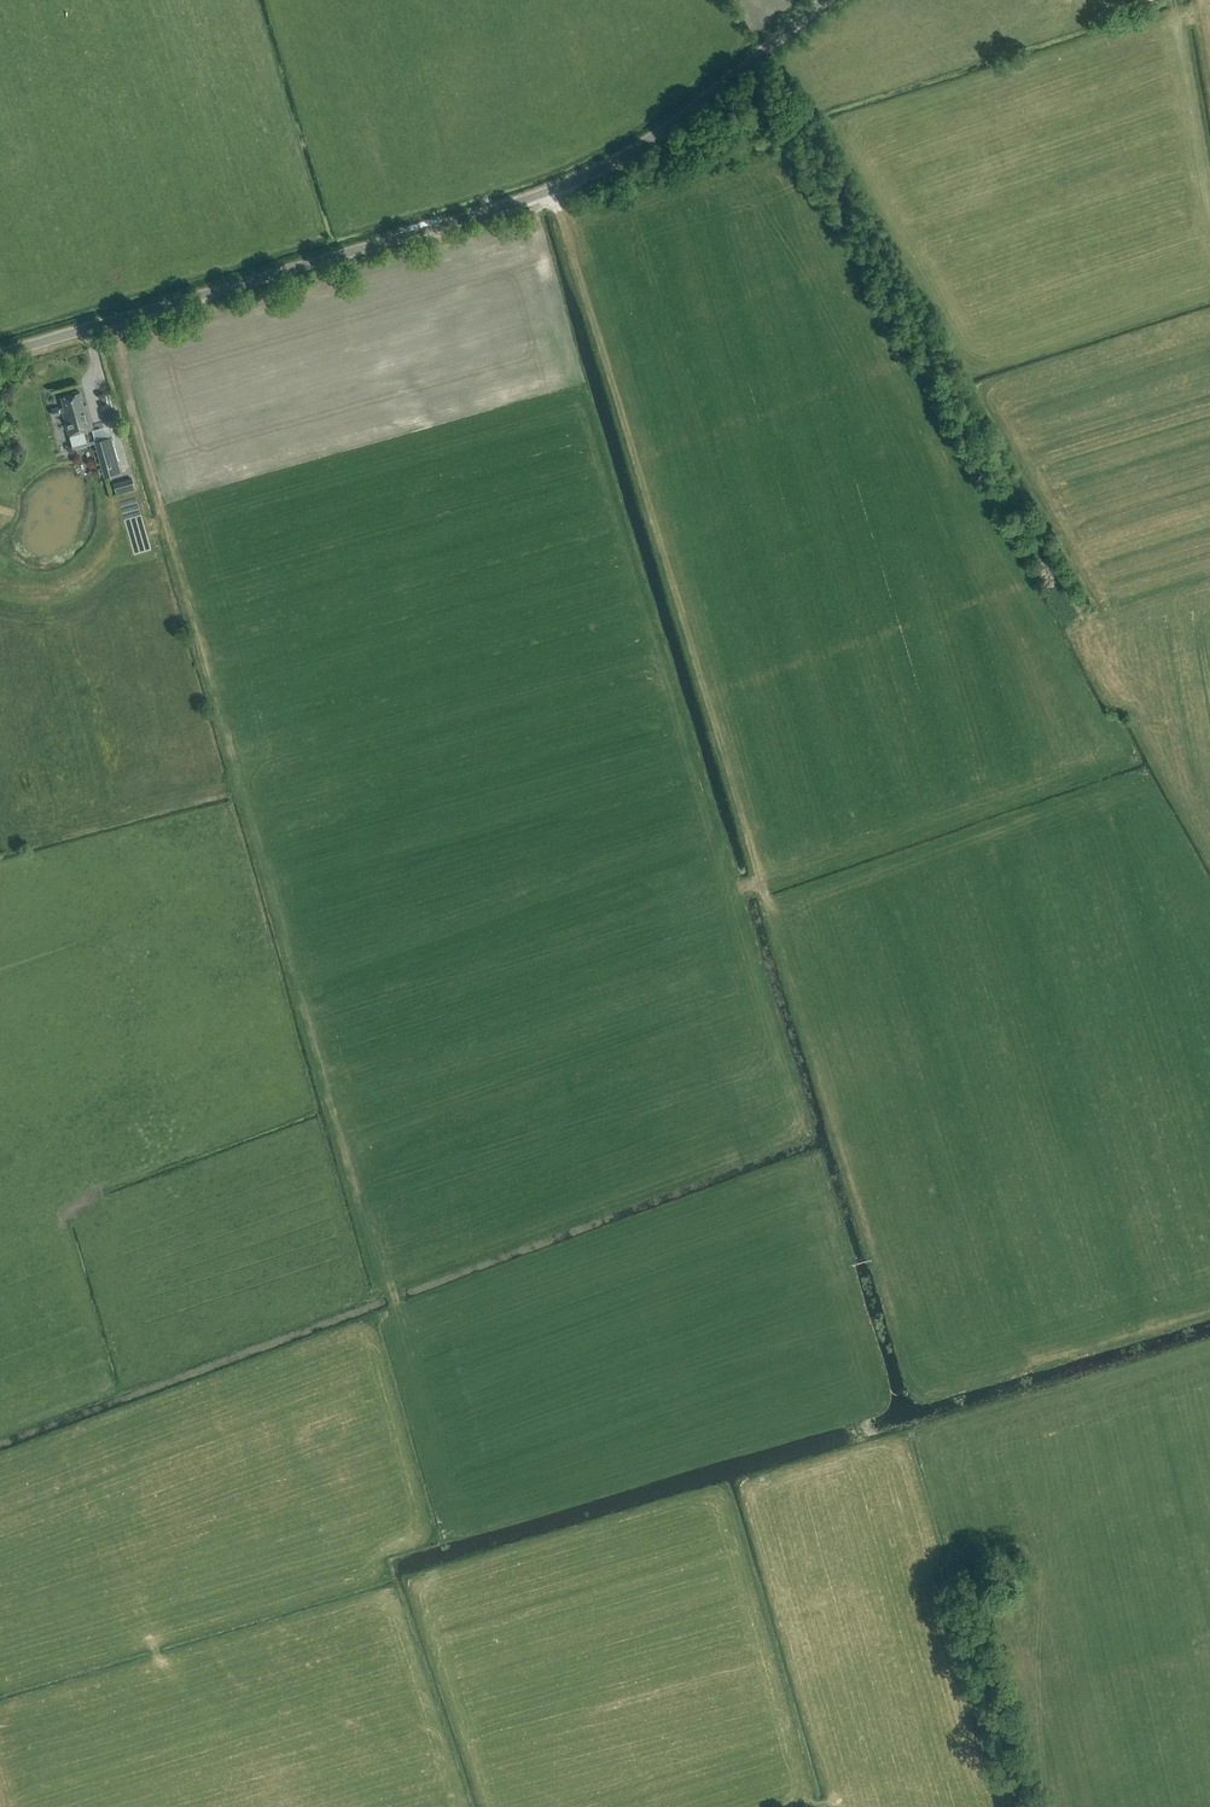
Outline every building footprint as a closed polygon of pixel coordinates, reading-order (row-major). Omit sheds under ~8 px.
[(79,391),(76,390),(73,391),(72,393),(60,396),(63,407),(59,408),(60,411),(62,411),(69,434),(93,427),(87,403),(84,404),(80,391),(79,391)] [(105,475),(121,471),(111,435),(95,440),(105,475)] [(126,489),(124,480),(114,483),(117,492),(126,489)] [(122,500),(125,512),(140,508),(137,496),(122,500)]
